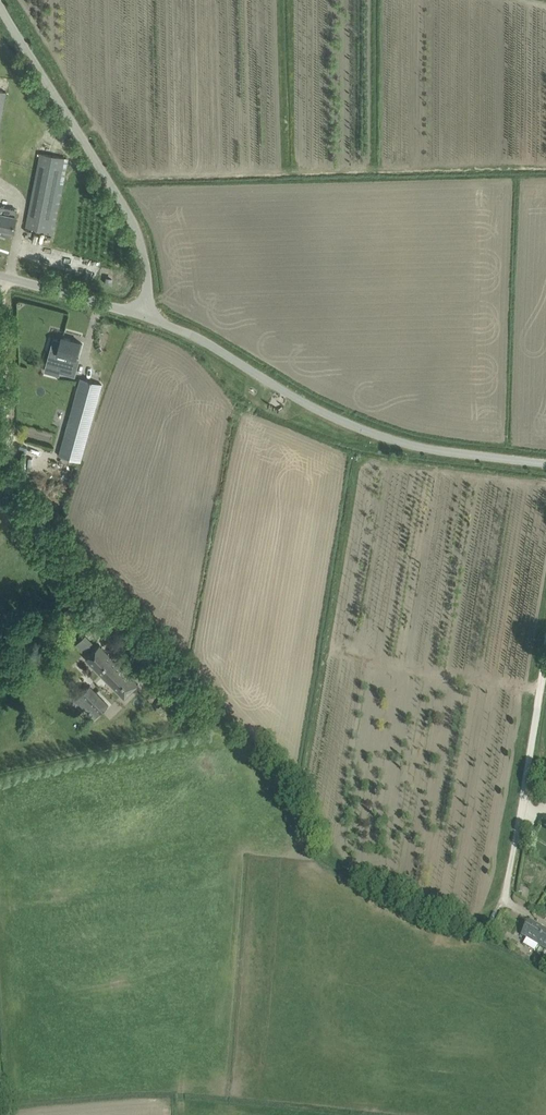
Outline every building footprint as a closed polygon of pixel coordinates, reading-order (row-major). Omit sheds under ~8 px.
[(25,228),(50,232),(64,158),(40,153),(25,228)] [(3,229),(2,233),(11,234),(11,231),(13,231),(17,210),(0,207),(0,228),(3,229)] [(51,350),(47,364),(61,368),(60,371),(75,376),(77,366),(74,365),(76,358),(76,357),(81,342),(62,337),(61,340),(58,352),(51,350)] [(60,455),(80,461),(102,384),(81,379),(60,455)] [(141,687),(120,665),(120,664),(101,644),(87,657),(106,677),(127,700),(141,687)] [(83,710),(94,720),(95,719),(95,718),(108,705),(90,686),(76,699),(85,707),(83,710)] [(510,931),(515,919),(502,913),(496,925),(510,931)] [(527,937),(523,944),(534,950),(538,944),(545,949),(545,930),(529,920),(521,934),(527,937)]
